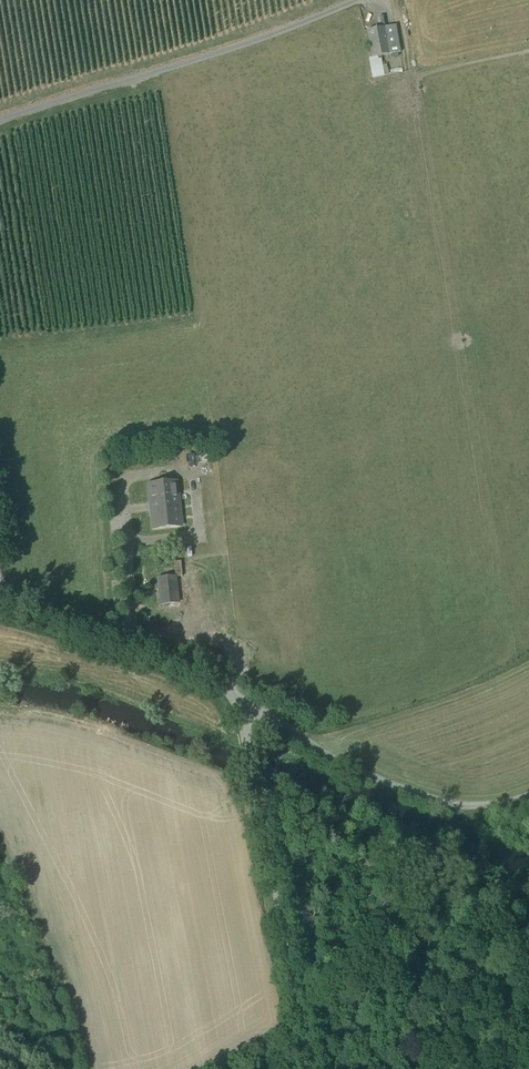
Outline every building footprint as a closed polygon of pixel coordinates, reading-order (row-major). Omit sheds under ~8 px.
[(378,59),(378,57),(389,55),(401,54),(396,26),(385,28),(367,31),(372,58),(369,59),(372,78),(388,75),(386,65),(382,66),(381,59),(378,59)] [(153,529),(181,526),(176,482),(148,485),(153,529)] [(176,578),(182,578),(181,562),(174,563),(176,578)] [(178,604),(176,578),(158,580),(160,606),(178,604)]
